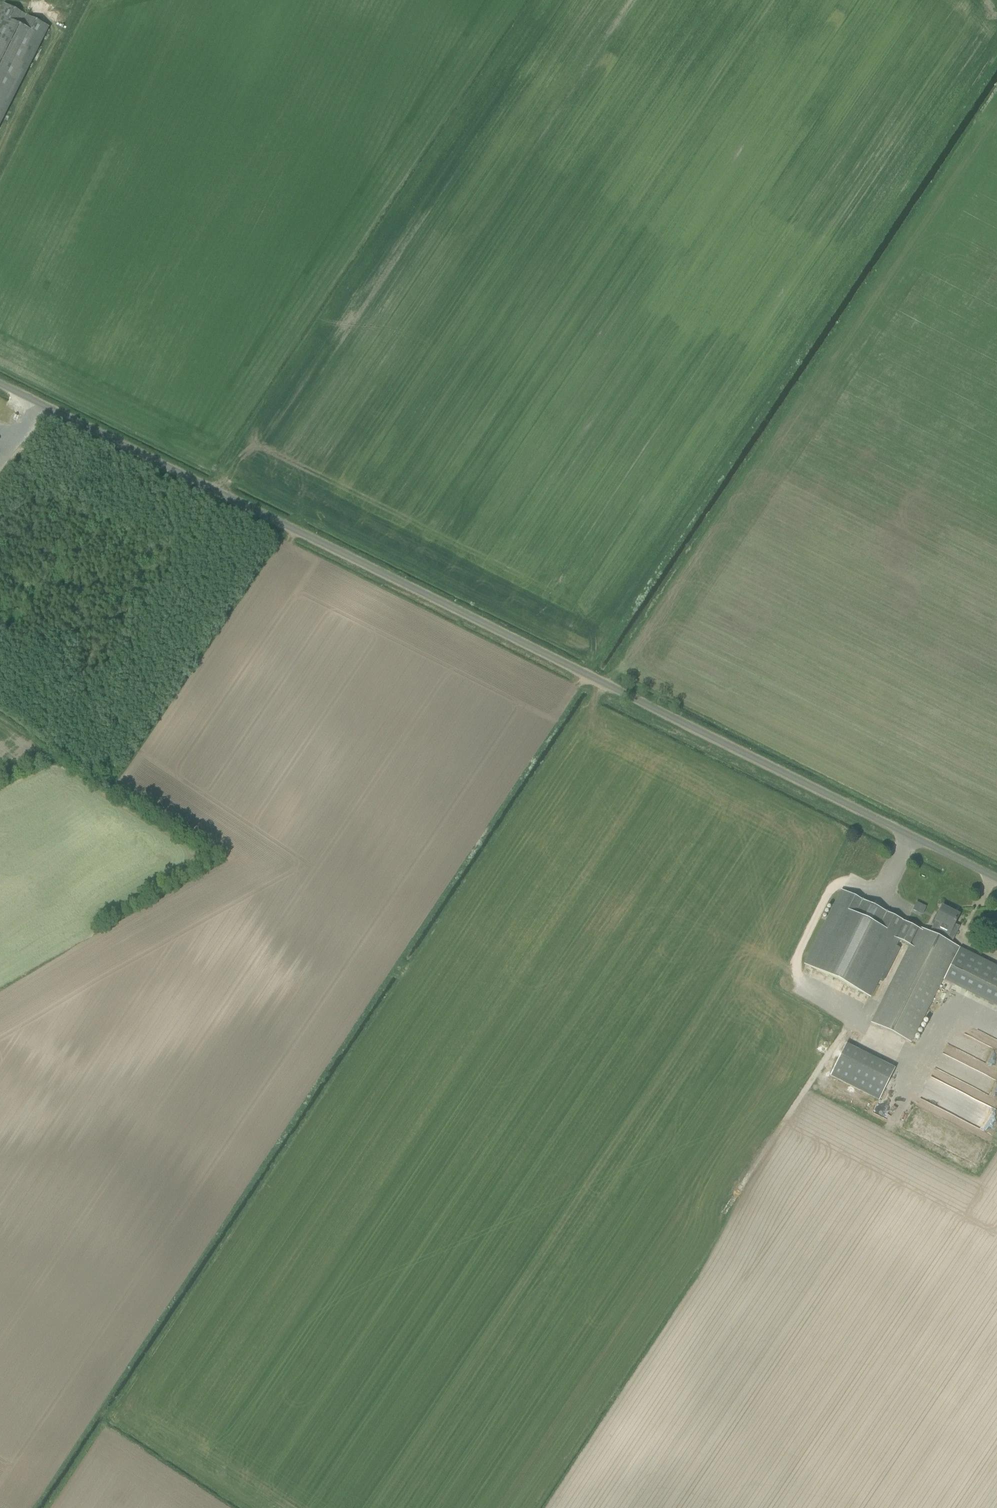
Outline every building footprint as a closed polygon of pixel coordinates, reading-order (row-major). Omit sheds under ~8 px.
[(49,29),(4,5),(0,13),(0,125),(49,29)] [(942,907),(937,916),(935,915),(931,925),(933,926),(930,933),(929,933),(919,927),(918,929),(841,890),(804,964),(871,998),(899,942),(909,947),(871,1023),(911,1043),(943,981),(996,1008),(996,967),(959,948),(948,942),(946,941),(950,929),(952,930),(954,925),(959,915),(942,907)] [(915,902),(911,911),(922,916),(926,907),(915,902)] [(878,1099),(893,1066),(841,1044),(827,1077),(878,1099)]
